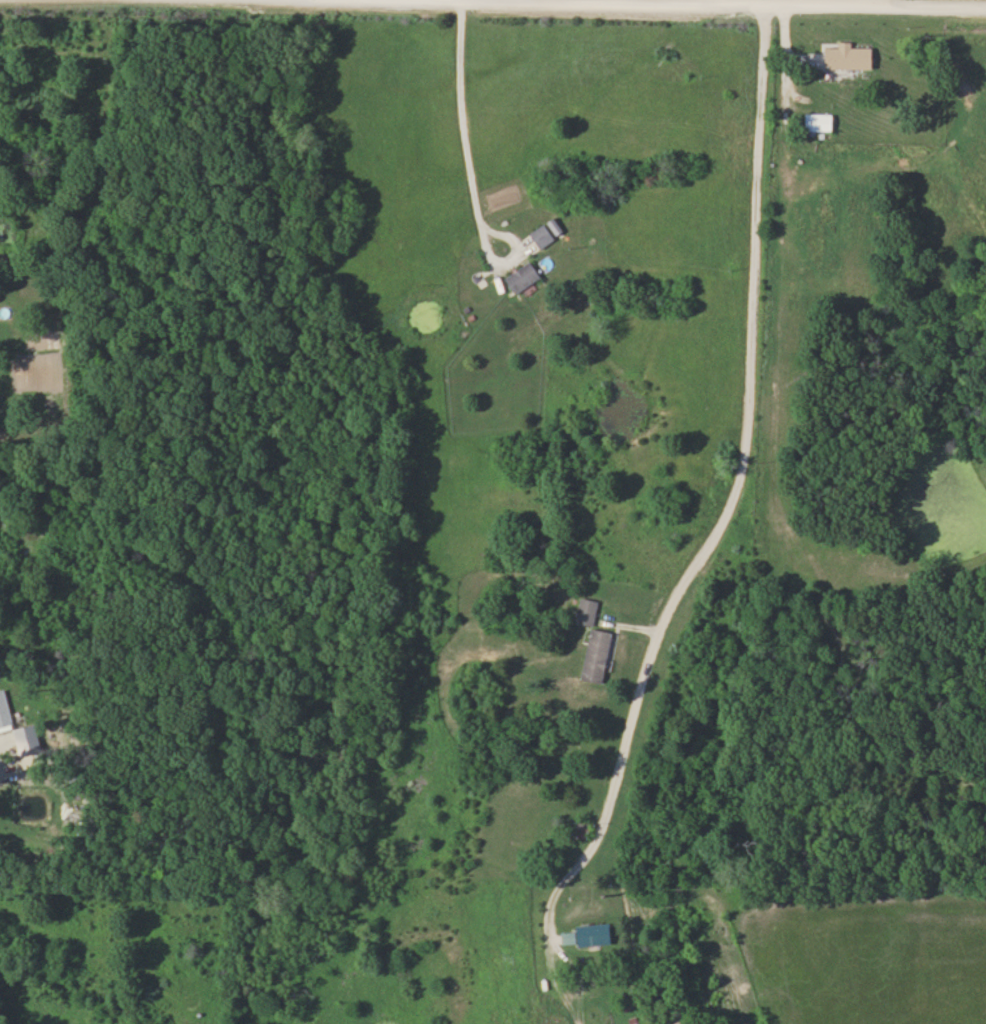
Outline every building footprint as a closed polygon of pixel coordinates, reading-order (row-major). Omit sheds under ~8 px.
[(837,131),(837,114),(808,114),(808,131),(837,131)] [(556,238),(545,223),(530,235),(541,249),(556,238)] [(507,280),(519,294),(543,274),(531,260),(507,280)] [(599,600),(582,598),(579,623),(596,626),(599,600)] [(615,633),(592,629),(584,680),(606,684),(615,633)] [(13,724),(4,689),(0,690),(0,728),(13,724)] [(17,729),(17,751),(31,751),(31,729),(17,729)] [(580,947),(615,945),(614,924),(578,926),(580,947)]
